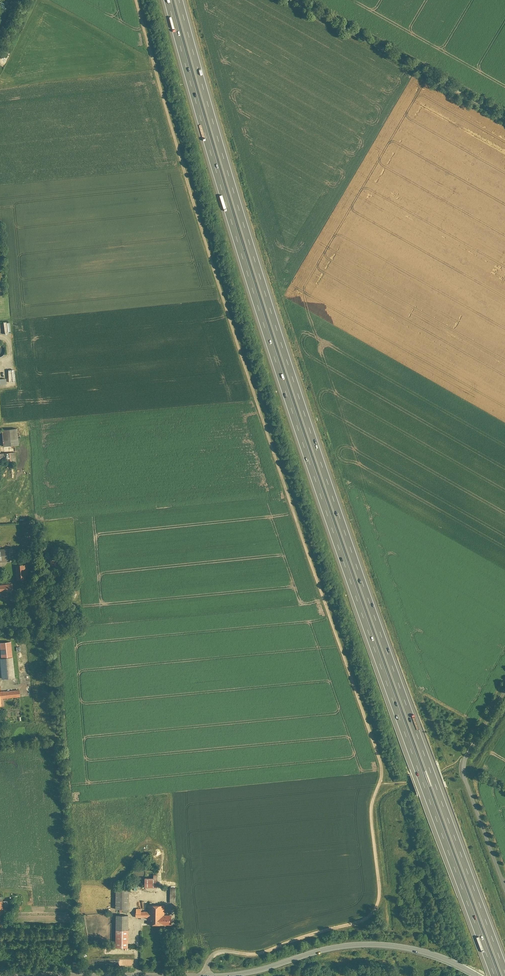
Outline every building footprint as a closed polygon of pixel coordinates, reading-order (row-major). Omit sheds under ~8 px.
[(19,446),(18,429),(0,431),(0,448),(19,446)] [(9,561),(8,548),(0,549),(0,562),(9,561)] [(19,580),(31,579),(30,564),(17,565),(19,580)] [(15,590),(14,583),(0,585),(0,592),(15,590)] [(11,642),(0,644),(0,654),(3,680),(15,678),(11,642)] [(1,692),(1,699),(20,698),(19,691),(1,692)] [(157,875),(145,876),(146,889),(157,889),(157,875)] [(116,889),(116,910),(129,910),(129,890),(116,889)] [(147,906),(148,925),(165,925),(165,905),(147,906)] [(116,916),(116,945),(129,944),(129,916),(116,916)]
